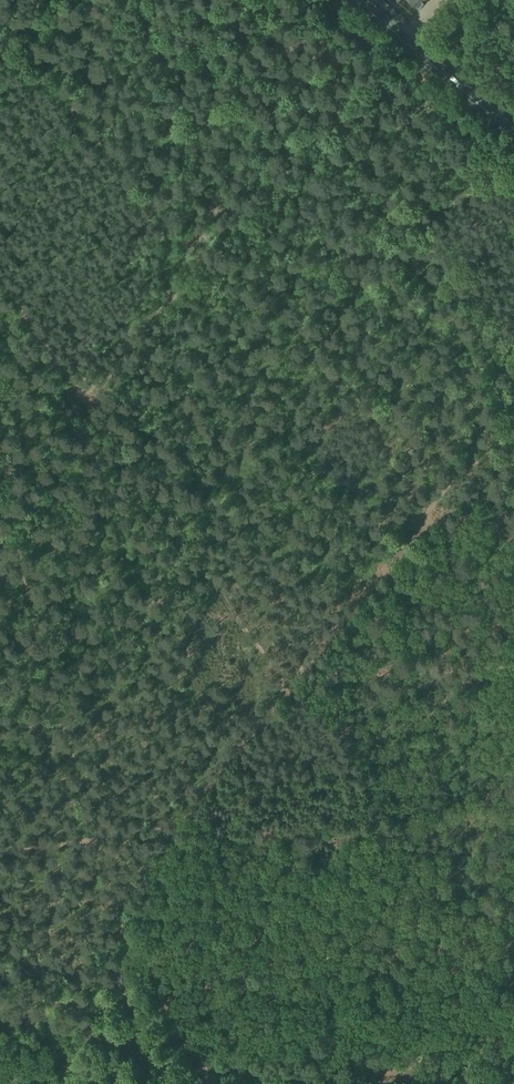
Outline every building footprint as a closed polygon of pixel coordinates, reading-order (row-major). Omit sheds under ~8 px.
[(418,9),(426,0),(407,0),(418,9)]
